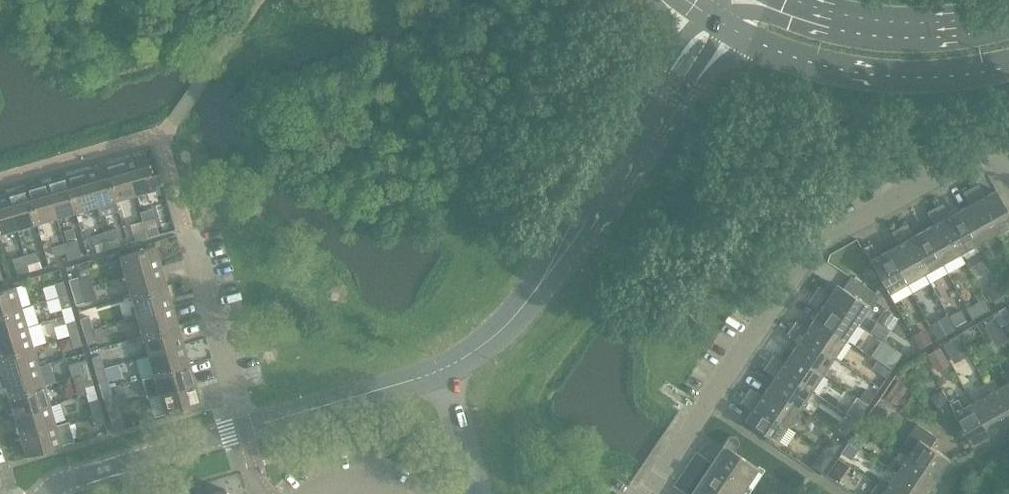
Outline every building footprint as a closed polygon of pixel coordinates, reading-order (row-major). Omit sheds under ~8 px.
[(146,153),(125,159),(135,194),(156,188),(146,153)] [(125,159),(106,165),(116,199),(135,194),(125,159)] [(106,165),(86,170),(96,205),(116,199),(106,165)] [(86,170),(66,176),(77,211),(96,205),(86,170)] [(66,176),(47,182),(57,216),(77,211),(66,176)] [(47,182),(27,188),(37,222),(57,216),(47,182)] [(976,197),(984,192),(979,183),(971,187),(976,197)] [(976,197),(971,187),(963,192),(968,201),(976,197)] [(27,188),(7,193),(17,228),(37,222),(27,188)] [(979,200),(978,200),(996,232),(1008,225),(1008,213),(996,190),(979,200)] [(0,196),(0,233),(17,228),(7,193),(0,196)] [(978,200),(960,210),(978,242),(996,232),(978,200)] [(935,207),(942,220),(960,252),(978,242),(960,210),(950,216),(943,203),(935,207)] [(934,224),(924,230),(942,262),(960,252),(942,220),(935,207),(927,212),(934,224)] [(155,218),(143,221),(146,230),(158,226),(155,218)] [(146,230),(143,221),(131,225),(134,233),(146,230)] [(907,223),(900,227),(925,272),(942,262),(924,230),(914,235),(907,223)] [(899,244),(889,250),(907,282),(925,272),(900,227),(892,232),(899,244)] [(73,228),(64,231),(66,240),(76,238),(73,228)] [(116,229),(104,232),(107,241),(119,237),(116,229)] [(107,241),(104,232),(92,236),(94,245),(107,241)] [(77,240),(65,244),(67,252),(79,249),(77,240)] [(879,255),(877,252),(872,243),(864,247),(869,256),(868,257),(888,292),(907,282),(889,250),(879,255)] [(67,252),(65,244),(53,247),(55,256),(67,252)] [(121,256),(127,277),(161,266),(155,246),(121,256)] [(38,252),(25,255),(28,264),(40,260),(38,252)] [(28,264),(25,255),(13,259),(16,267),(28,264)] [(161,266),(127,277),(132,296),(167,286),(161,266)] [(838,284),(826,301),(856,322),(876,293),(851,276),(843,288),(838,284)] [(70,280),(73,292),(82,290),(78,277),(70,280)] [(55,284),(59,296),(67,294),(64,282),(55,284)] [(998,284),(987,290),(992,301),(1004,294),(998,284)] [(167,286),(132,296),(138,316),(172,306),(167,286)] [(819,286),(814,293),(823,299),(828,292),(819,286)] [(22,307),(16,287),(0,291),(0,313),(22,307)] [(82,290),(73,292),(77,304),(85,302),(82,290)] [(823,299),(814,293),(809,301),(818,307),(823,299)] [(67,294),(59,296),(62,308),(71,306),(67,294)] [(826,301),(814,318),(845,339),(856,322),(826,301)] [(979,302),(970,307),(975,316),(984,311),(979,302)] [(172,306),(138,316),(144,335),(178,325),(172,306)] [(0,313),(0,335),(27,327),(22,307),(0,313)] [(995,314),(1002,326),(1008,322),(1008,313),(1006,308),(995,314)] [(961,310),(950,316),(957,327),(968,321),(961,310)] [(81,319),(85,331),(93,329),(90,317),(81,319)] [(814,318),(803,335),(834,356),(845,339),(814,318)] [(950,318),(932,328),(939,339),(956,329),(950,318)] [(796,320),(791,327),(800,333),(805,326),(796,320)] [(67,323),(70,335),(79,333),(75,321),(67,323)] [(178,325),(144,335),(149,355),(184,345),(178,325)] [(0,335),(0,356),(33,346),(27,327),(0,335)] [(800,333),(791,327),(786,335),(795,341),(800,333)] [(93,329),(85,331),(88,343),(97,341),(93,329)] [(79,333),(70,335),(71,337),(74,348),(82,345),(79,333)] [(929,333),(915,341),(920,350),(933,342),(929,333)] [(803,335),(792,352),(822,373),(834,356),(803,335)] [(959,336),(945,344),(955,362),(969,354),(959,336)] [(71,337),(60,340),(63,351),(74,348),(71,337)] [(184,345),(149,355),(155,374),(190,364),(184,345)] [(0,356),(0,362),(4,376),(39,366),(33,346),(0,356)] [(891,347),(880,363),(892,370),(897,362),(903,354),(891,347)] [(940,348),(930,354),(934,361),(944,355),(940,348)] [(792,352),(780,369),(811,390),(822,373),(792,352)] [(773,354),(768,361),(777,367),(782,360),(773,354)] [(93,358),(96,370),(105,368),(101,356),(93,358)] [(78,362),(82,374),(90,372),(87,360),(78,362)] [(777,367),(768,361),(763,369),(772,374),(777,367)] [(876,361),(872,368),(885,377),(889,370),(876,361)] [(190,364),(155,374),(161,394),(195,384),(190,364)] [(39,366),(4,376),(10,396),(44,385),(39,366)] [(105,368),(96,370),(100,382),(108,380),(105,368)] [(780,369),(769,386),(800,407),(811,390),(780,369)] [(90,372),(82,374),(85,387),(94,384),(90,372)] [(987,383),(1008,422),(1008,383),(1000,388),(995,379),(987,383)] [(898,380),(887,397),(897,404),(909,387),(898,380)] [(975,403),(993,435),(1008,426),(1008,422),(987,383),(979,388),(985,397),(975,403)] [(195,384),(161,394),(167,415),(201,405),(195,384)] [(44,385),(10,396),(16,415),(50,405),(44,385)] [(746,395),(758,403),(788,424),(800,407),(769,386),(763,396),(751,388),(746,395)] [(942,391),(932,397),(939,409),(948,403),(942,391)] [(104,397),(108,410),(116,407),(113,395),(104,397)] [(741,403),(752,411),(746,420),(776,441),(788,424),(758,403),(746,395),(741,403)] [(90,402),(93,414),(102,411),(98,399),(90,402)] [(993,435),(975,403),(965,408),(959,399),(951,403),(957,413),(956,413),(974,445),(993,435)] [(50,405),(16,415),(21,435),(56,425),(50,405)] [(116,407),(108,410),(111,422),(120,419),(116,407)] [(102,411),(93,414),(97,426),(105,423),(102,411)] [(56,425),(21,435),(27,455),(73,442),(67,422),(56,425)] [(918,426),(901,450),(941,477),(952,459),(932,446),(937,438),(918,426)] [(758,467),(734,451),(738,445),(739,441),(738,438),(736,436),(733,435),(730,435),(727,438),(722,445),(727,448),(715,466),(697,493),(740,493),(758,467)] [(830,441),(825,448),(835,455),(842,444),(835,440),(830,441)] [(850,443),(844,453),(854,460),(860,450),(850,443)] [(901,450),(896,458),(905,464),(899,473),(929,493),(941,477),(901,450)] [(816,461),(812,467),(822,474),(823,472),(828,465),(822,460),(816,461)] [(841,462),(832,476),(841,481),(849,468),(841,462)] [(878,484),(893,493),(929,493),(899,473),(892,483),(883,477),(878,484)] [(873,492),(877,493),(893,493),(878,484),(873,492)]
